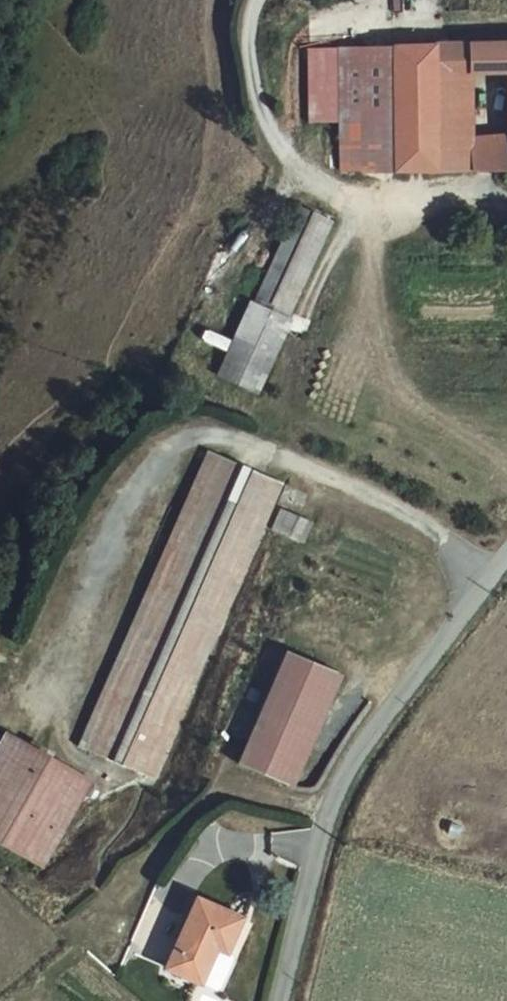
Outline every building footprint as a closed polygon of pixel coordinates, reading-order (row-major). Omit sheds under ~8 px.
[(336,113),(369,114),(372,45),(287,42),(284,116),(308,117),(307,112),(336,113)] [(369,114),(367,172),(419,174),(417,47),(372,45),(369,114)] [(460,48),(417,47),(419,174),(452,175),(455,175),(456,143),(459,76),(460,48)] [(494,177),(494,185),(506,185),(506,51),(460,48),(459,76),(482,78),(481,104),(496,106),(495,146),(494,177)] [(305,170),(334,171),(336,113),(307,112),(308,117),(305,170)] [(334,171),(367,172),(369,114),(336,113),(334,171)] [(455,175),(479,176),(494,177),(495,146),(456,143),(455,175)] [(320,223),(289,206),(239,301),(230,297),(195,365),(232,385),(239,386),(273,321),(270,319),(320,223)] [(76,734),(148,773),(288,480),(215,444),(76,734)] [(278,507),(269,530),(303,543),(312,520),(278,507)] [(281,785),(332,674),(284,652),(233,763),(281,785)] [(89,769),(7,714),(0,724),(0,828),(34,851),(89,769)] [(198,892),(178,964),(215,973),(224,939),(236,942),(245,906),(198,892)]
